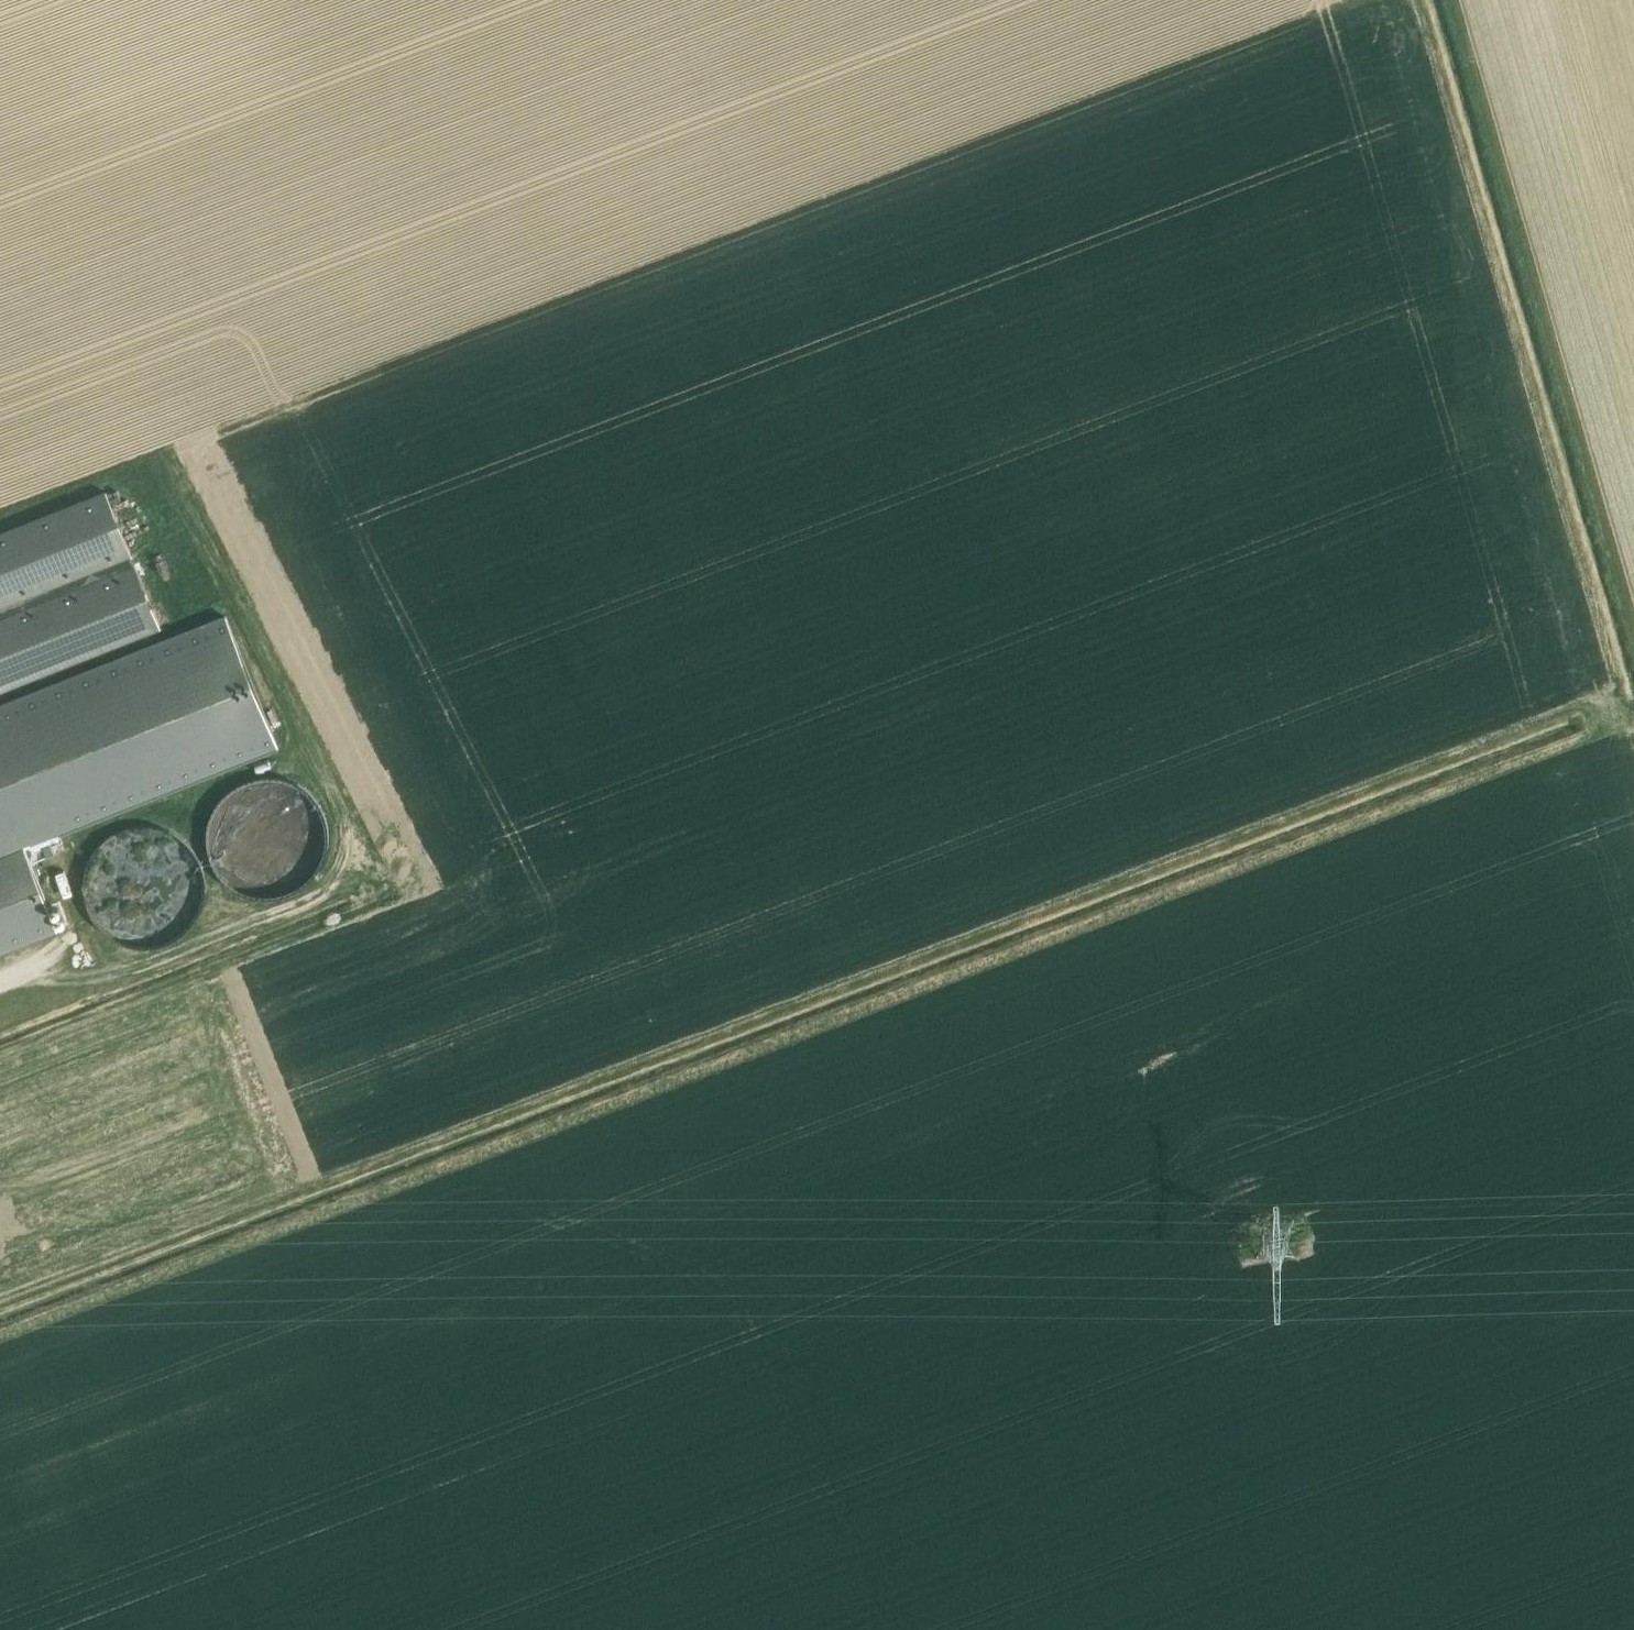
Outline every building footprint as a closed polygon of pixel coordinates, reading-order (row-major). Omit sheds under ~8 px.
[(161,628),(106,490),(0,532),(0,692),(161,628)] [(0,705),(0,952),(58,930),(31,862),(48,855),(45,848),(73,837),(70,829),(278,746),(226,616),(0,705)]
